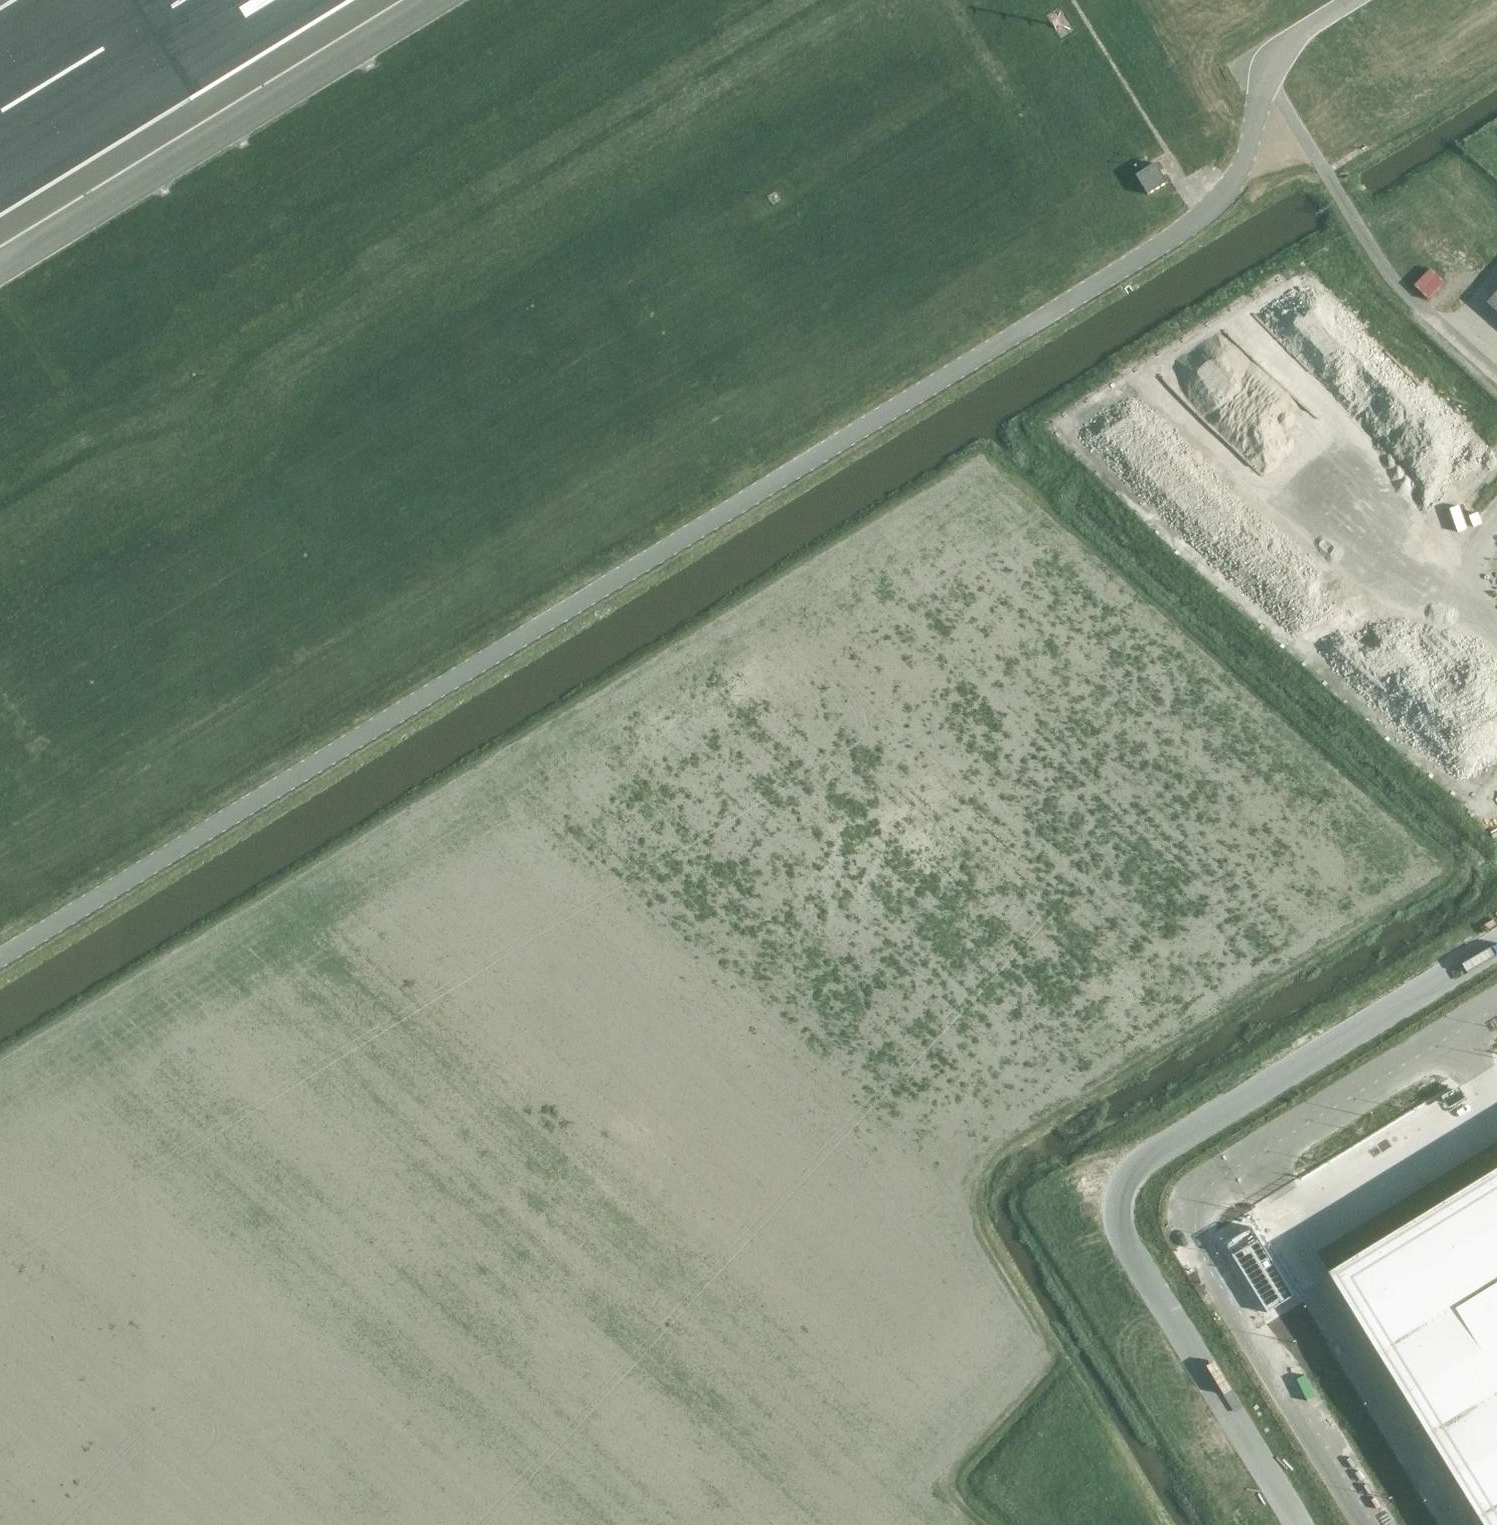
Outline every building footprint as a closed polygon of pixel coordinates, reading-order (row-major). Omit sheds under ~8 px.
[(1156,163),(1148,167),(1136,175),(1148,194),(1168,183),(1156,163)] [(1487,304),(1496,313),(1496,293),(1487,304)] [(1328,1274),(1482,1524),(1496,1524),(1496,1171),(1328,1274)] [(1226,1242),(1225,1243),(1267,1313),(1269,1312),(1267,1308),(1290,1294),(1292,1297),(1294,1296),(1251,1227),(1250,1228),(1252,1231),(1228,1245),(1226,1242)]
